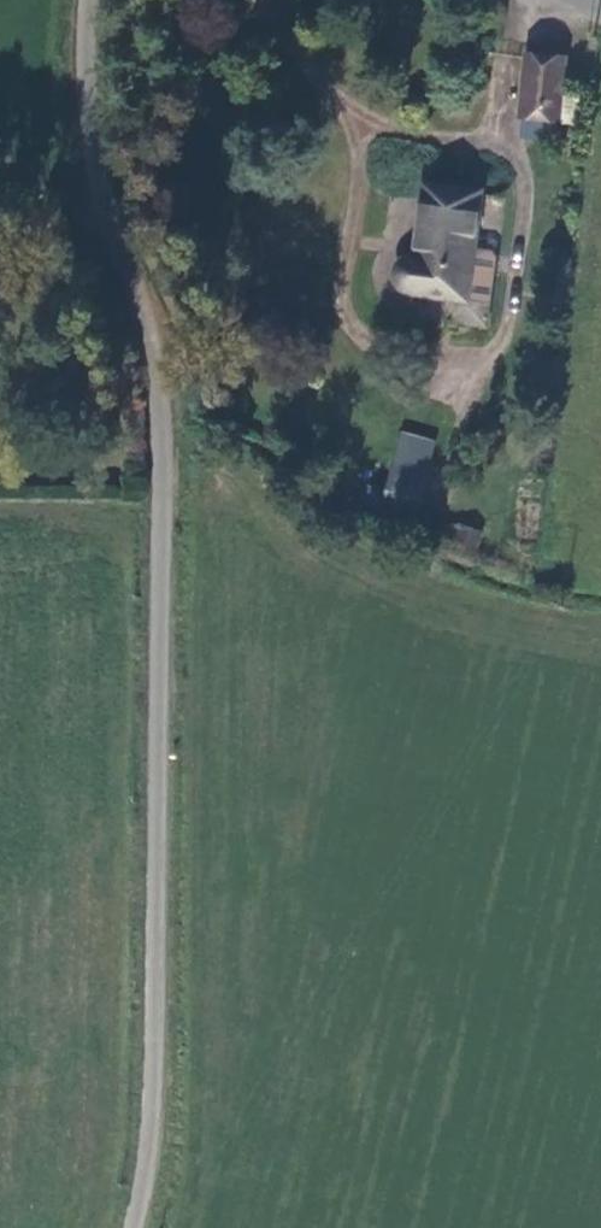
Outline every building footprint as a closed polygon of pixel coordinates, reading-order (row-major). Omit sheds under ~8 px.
[(557,119),(564,52),(525,48),(518,116),(557,119)] [(470,262),(479,187),(423,181),(413,254),(405,256),(398,260),(393,266),(392,274),(395,281),(402,286),(462,295),(466,295),(470,262)] [(498,266),(470,262),(466,295),(462,295),(459,317),(491,321),(498,266)] [(413,509),(438,443),(402,430),(378,496),(413,509)] [(445,541),(476,550),(481,530),(450,522),(445,541)]
